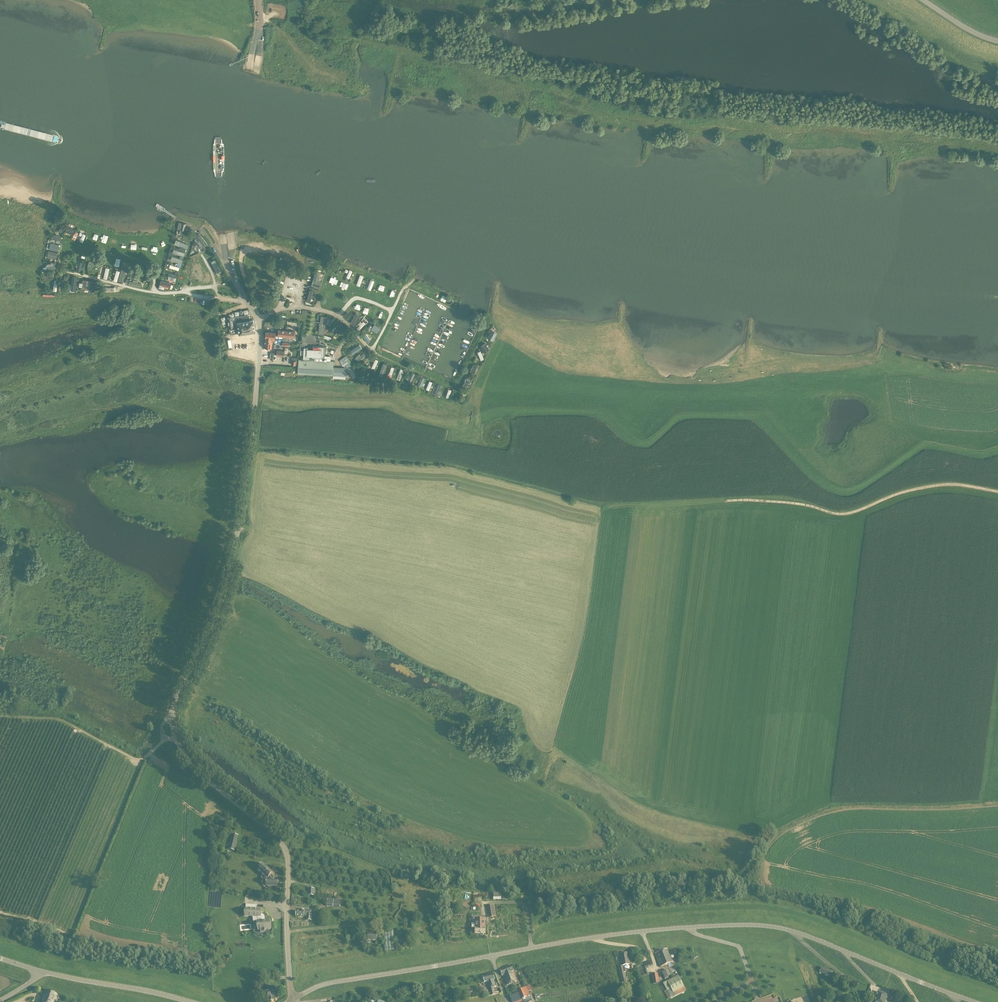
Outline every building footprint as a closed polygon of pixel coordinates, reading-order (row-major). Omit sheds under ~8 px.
[(200,246),(204,244),(205,246),(209,244),(201,232),(194,237),(200,246)] [(176,239),(174,244),(179,246),(180,244),(187,247),(188,244),(176,239)] [(181,250),(172,247),(168,257),(182,263),(187,249),(183,247),(181,250)] [(195,259),(190,262),(194,270),(200,268),(195,259)] [(179,270),(182,263),(179,262),(177,266),(168,262),(166,266),(179,270)] [(119,279),(124,281),(128,269),(123,268),(119,279)] [(315,272),(312,285),(321,288),(324,280),(319,279),(321,274),(315,272)] [(177,275),(168,273),(168,275),(168,276),(168,279),(174,280),(173,282),(175,283),(175,281),(176,281),(177,275)] [(139,281),(127,278),(126,283),(142,287),(143,282),(139,281)] [(90,290),(91,280),(83,279),(82,289),(90,290)] [(164,286),(172,287),(172,282),(161,280),(160,288),(164,289),(164,286)] [(314,303),(316,297),(313,296),(314,289),(310,288),(307,301),(314,303)] [(357,311),(352,321),(355,323),(360,313),(357,311)] [(250,320),(249,314),(227,318),(230,334),(239,333),(239,334),(255,331),(253,320),(250,320)] [(324,335),(325,329),(327,316),(321,315),(317,334),(324,335)] [(365,323),(361,319),(356,326),(361,329),(365,323)] [(265,337),(272,337),(272,341),(275,341),(275,336),(283,336),(283,340),(286,340),(286,330),(278,329),(278,332),(266,331),(265,337)] [(492,329),(489,337),(496,339),(499,331),(492,329)] [(294,331),(286,330),(286,340),(288,340),(295,337),(294,334),(294,331)] [(370,343),(373,340),(366,331),(362,334),(370,343)] [(483,348),(482,349),(484,353),(490,349),(485,342),(481,345),(483,348)] [(333,366),(334,361),(330,361),(331,356),(325,355),(325,346),(312,346),(312,348),(308,348),(308,347),(304,347),(304,350),(300,350),(300,354),(303,355),(303,358),(309,358),(310,355),(312,356),(312,357),(315,357),(315,360),(298,359),(298,374),(333,376),(333,377),(345,378),(346,369),(347,368),(353,377),(356,375),(350,366),(353,364),(346,355),(339,360),(344,367),(333,366)] [(366,355),(364,353),(361,355),(359,354),(355,358),(359,362),(366,355)] [(379,373),(385,359),(380,357),(375,368),(372,366),(370,370),(379,373)] [(383,375),(388,363),(384,362),(380,374),(383,375)] [(388,364),(383,376),(391,379),(395,367),(388,364)] [(470,377),(468,376),(468,377),(467,377),(467,378),(465,378),(464,380),(465,380),(463,384),(467,386),(470,380),(469,379),(471,379),(472,378),(470,377)] [(231,834),(227,850),(234,851),(238,835),(231,834)] [(270,876),(273,873),(262,864),(257,869),(268,878),(269,877),(269,878),(270,880),(266,880),(266,886),(277,886),(278,880),(272,880),(272,879),(271,878),(271,877),(271,876),(270,876)] [(341,900),(327,899),(327,907),(340,908),(341,900)] [(487,906),(489,918),(495,917),(494,905),(487,906)] [(264,932),(264,930),(270,929),(269,920),(265,920),(264,917),(264,916),(263,915),(261,914),(260,914),(260,910),(245,909),(245,916),(258,916),(258,921),(257,921),(258,930),(260,930),(260,932),(264,932)] [(307,915),(307,920),(311,920),(312,915),(311,915),(311,910),(300,910),(300,912),(296,911),(296,916),(304,916),(304,915),(307,915)] [(485,928),(485,919),(475,919),(475,929),(475,933),(485,933),(485,928)] [(392,931),(383,932),(385,951),(394,950),(392,931)] [(660,967),(672,962),(667,949),(655,954),(660,967)] [(624,972),(625,972),(624,966),(630,965),(628,952),(619,953),(621,966),(618,966),(622,983),(626,982),(624,972)] [(507,985),(508,985),(509,985),(515,983),(515,982),(516,982),(517,982),(514,972),(513,972),(511,965),(500,970),(502,976),(506,986),(507,985)] [(820,971),(820,972),(830,976),(830,974),(831,974),(831,971),(832,970),(821,967),(821,968),(820,971)] [(667,970),(662,972),(666,981),(671,978),(667,970)] [(495,993),(493,988),(495,987),(496,987),(494,980),(495,979),(493,973),(482,977),(484,982),(487,981),(489,989),(491,996),(495,995),(499,994),(498,992),(495,993)] [(658,973),(651,974),(653,984),(659,983),(658,973)] [(685,990),(678,976),(667,982),(663,983),(666,990),(664,991),(668,999),(670,998),(675,996),(685,990)] [(529,986),(518,990),(522,999),(527,997),(530,996),(528,992),(531,991),(529,986)] [(45,990),(42,998),(44,998),(42,1001),(54,1001),(57,994),(45,990)] [(274,1000),(272,991),(264,992),(260,993),(261,1001),(265,1001),(266,1001),(269,1000),(269,1001),(270,1001),(271,1001),(273,1001),(274,1000)] [(518,992),(509,996),(512,1001),(517,1001),(521,1000),(518,992)] [(875,1001),(886,1001),(888,995),(878,992),(875,1001)]
